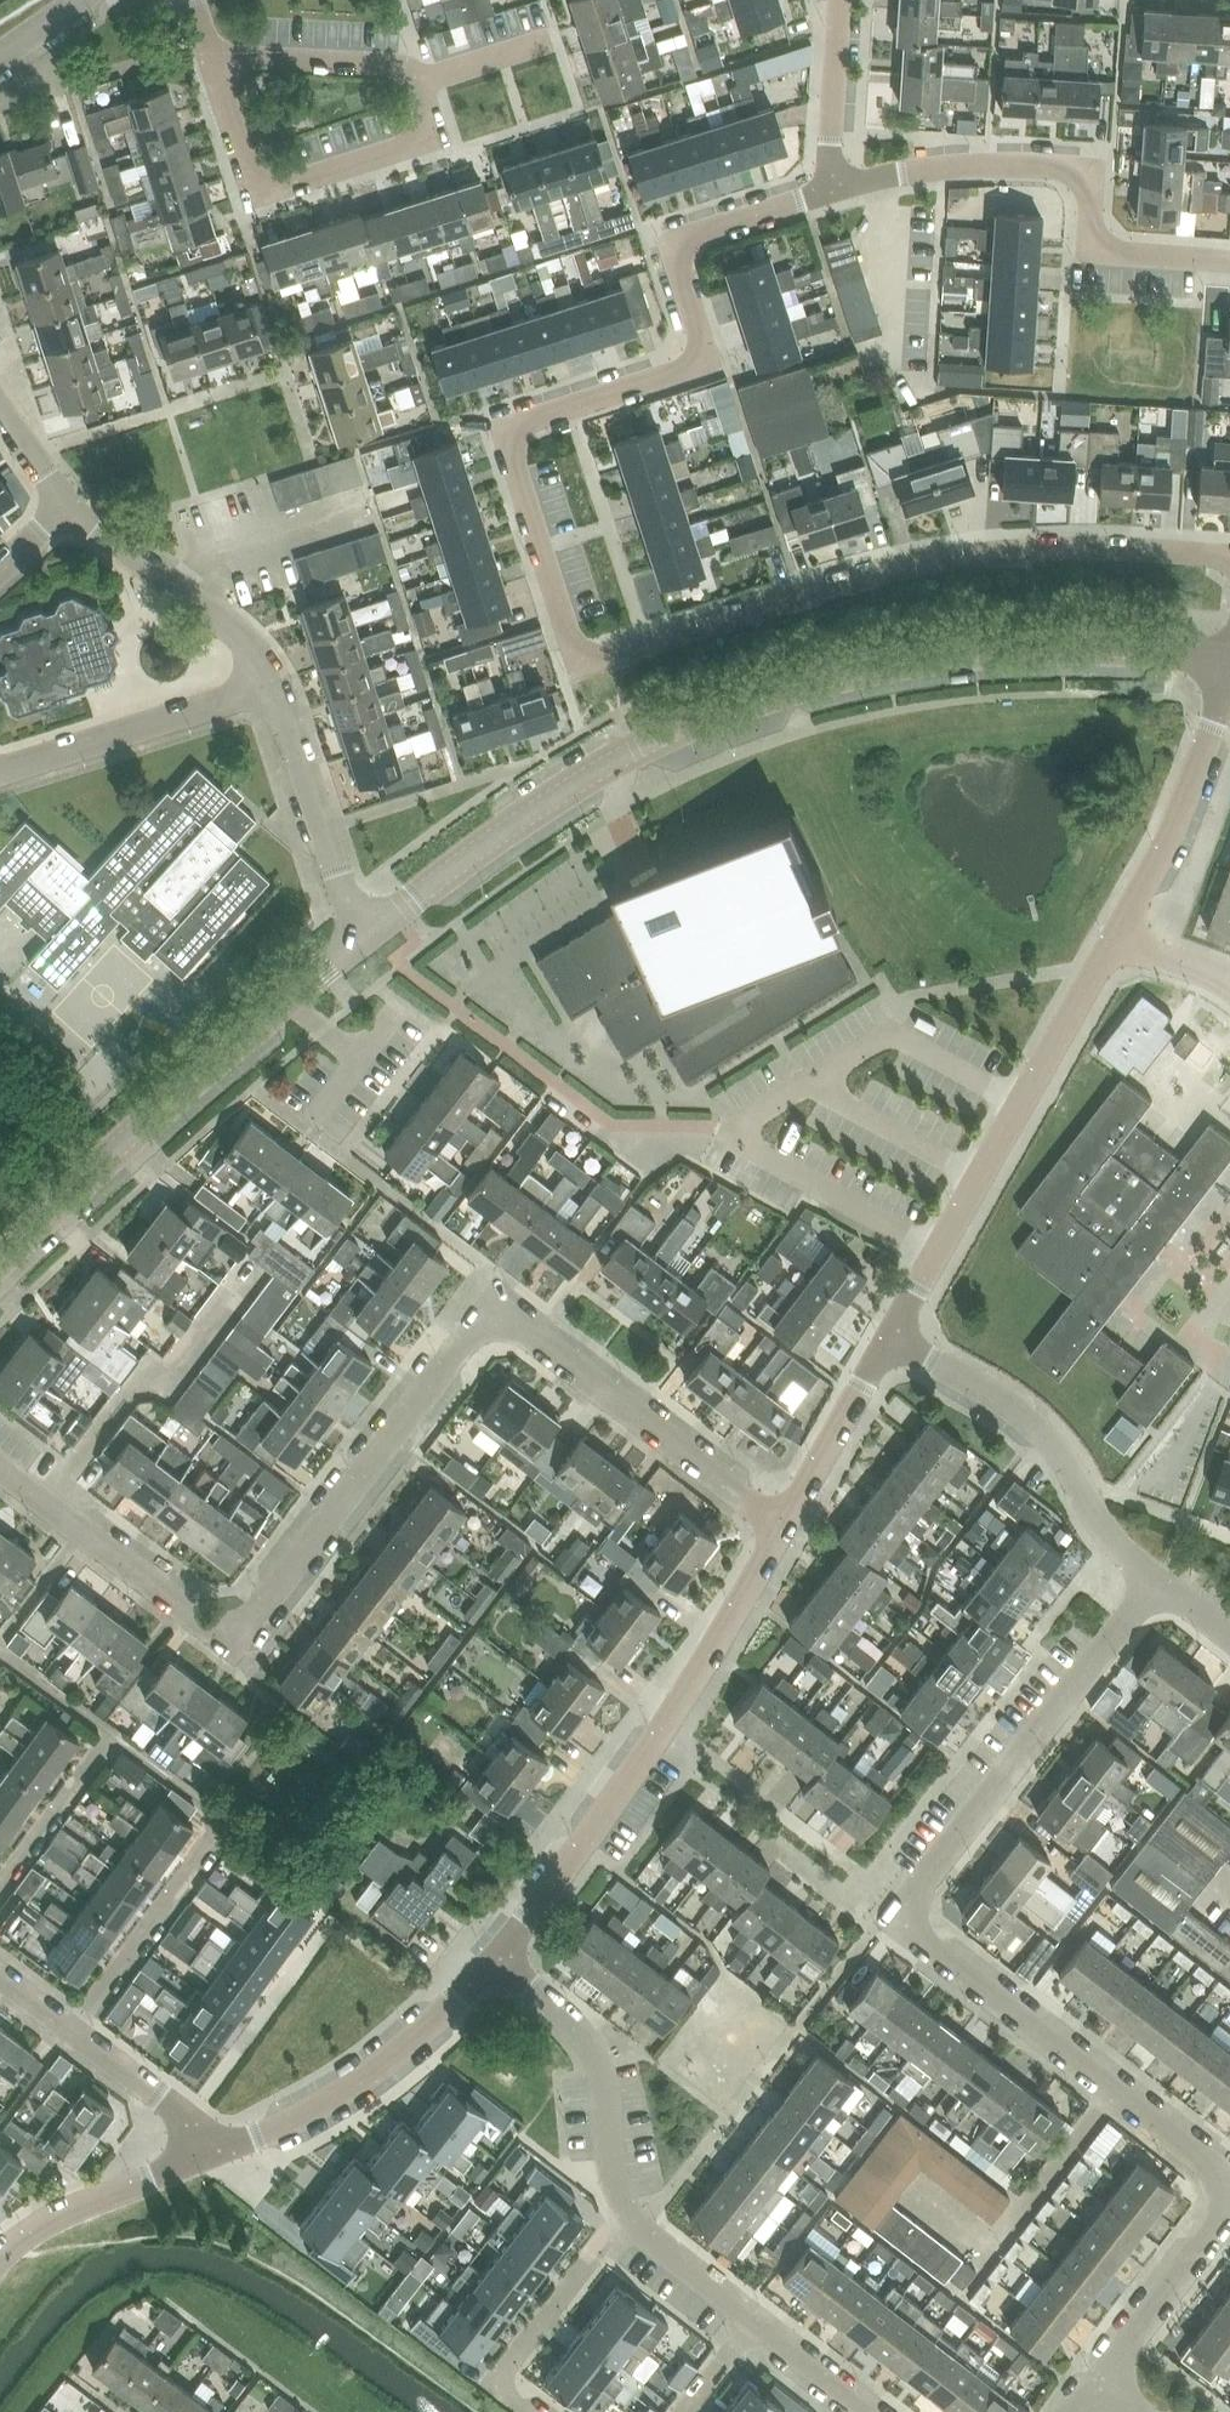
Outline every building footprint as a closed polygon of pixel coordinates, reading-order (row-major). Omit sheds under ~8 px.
[(441,0),(444,9),(472,1),(472,0),(441,0)] [(490,0),(478,0),(474,1),(479,18),(494,13),(490,0)] [(577,23),(641,3),(641,0),(570,0),(577,23)] [(660,11),(674,6),(672,0),(657,0),(660,11)] [(712,2),(715,11),(749,0),(717,0),(712,2)] [(715,11),(716,12),(718,20),(734,15),(739,30),(782,17),(777,0),(749,0),(715,11)] [(898,10),(960,15),(961,0),(960,0),(899,0),(898,10)] [(1001,10),(1011,11),(1020,11),(1021,0),(1001,0),(1001,10)] [(982,1),(981,16),(993,17),(994,2),(982,1)] [(641,3),(577,23),(585,48),(636,32),(632,19),(645,15),(641,3)] [(1169,10),(1165,73),(1175,73),(1176,57),(1192,58),(1195,12),(1194,12),(1194,7),(1180,6),(1180,11),(1169,10)] [(696,7),(683,11),(686,22),(699,18),(700,17),(696,7)] [(1125,32),(1123,59),(1140,60),(1140,54),(1157,56),(1155,72),(1165,73),(1169,10),(1143,8),(1142,13),(1131,12),(1130,32),(1125,32)] [(960,15),(898,10),(896,42),(904,42),(934,44),(934,43),(935,26),(959,28),(960,15)] [(1195,12),(1192,58),(1206,59),(1205,75),(1215,76),(1220,13),(1195,12)] [(1220,13),(1215,76),(1225,77),(1226,69),(1229,70),(1229,14),(1220,13)] [(993,17),(981,16),(980,29),(992,30),(993,17)] [(1000,17),(999,29),(1014,30),(1015,18),(1000,17)] [(1037,60),(1034,113),(1064,115),(1069,22),(1056,21),(1053,61),(1037,60)] [(1069,22),(1064,115),(1095,117),(1097,90),(1113,91),(1114,80),(1098,79),(1091,79),(1091,78),(1086,71),(1087,45),(1083,44),(1084,23),(1069,22)] [(455,44),(466,41),(463,33),(461,25),(450,28),(455,44)] [(636,32),(585,48),(593,73),(657,53),(672,48),(673,48),(686,44),(682,32),(653,41),(653,40),(643,43),(639,31),(636,32)] [(934,44),(904,42),(902,73),(974,77),(974,76),(975,63),(940,61),(941,43),(934,43),(934,44)] [(673,48),(672,48),(681,78),(688,76),(695,74),(688,51),(686,44),(673,48)] [(714,44),(696,49),(702,71),(721,65),(714,44)] [(786,52),(791,69),(810,63),(811,44),(786,52)] [(1034,113),(1037,60),(1037,52),(1022,51),(1022,57),(1004,56),(1001,111),(1034,113)] [(657,53),(593,73),(601,98),(630,89),(643,85),(644,85),(640,72),(661,65),(657,53)] [(742,99),(760,155),(785,147),(773,109),(758,114),(752,98),(742,66),(731,69),(741,99),(742,99)] [(974,77),(902,73),(900,104),(937,106),(938,98),(967,99),(967,108),(986,110),(988,77),(974,76),(974,77)] [(696,80),(684,84),(694,114),(695,114),(705,111),(696,80)] [(1121,83),(1120,101),(1138,102),(1139,85),(1121,83)] [(643,85),(630,89),(631,94),(645,90),(643,85)] [(169,89),(86,115),(94,140),(124,130),(136,127),(177,114),(169,89)] [(1177,89),(1176,104),(1187,105),(1189,90),(1177,89)] [(272,99),(266,105),(269,113),(277,115),(283,109),(281,101),(272,99)] [(739,120),(725,125),(737,163),(760,155),(742,99),(741,99),(733,102),(734,104),(739,120)] [(1212,107),(1211,114),(1224,115),(1225,108),(1225,102),(1212,101),(1212,107)] [(641,194),(666,186),(644,114),(643,110),(633,113),(639,134),(644,151),(629,155),(641,194)] [(653,111),(644,114),(666,186),(689,178),(678,140),(677,140),(671,121),(657,125),(653,111)] [(705,111),(695,114),(696,116),(713,171),(737,163),(725,125),(710,129),(705,111)] [(1159,112),(1158,125),(1177,126),(1178,113),(1159,112)] [(177,114),(136,127),(124,130),(124,131),(132,154),(143,150),(184,137),(177,114)] [(713,171),(696,116),(686,119),(692,135),(678,140),(689,178),(713,171)] [(956,117),(955,132),(975,133),(976,118),(956,117)] [(58,123),(67,151),(84,145),(75,118),(58,123)] [(1144,124),(1141,156),(1182,159),(1183,147),(1207,149),(1208,129),(1177,126),(1158,125),(1144,124)] [(1220,146),(1229,147),(1229,130),(1223,129),(1221,129),(1220,146)] [(108,136),(94,140),(99,156),(113,152),(108,137),(108,136)] [(135,165),(119,170),(123,183),(150,174),(192,161),(184,137),(143,150),(132,154),(135,165)] [(594,137),(563,147),(592,237),(615,230),(611,217),(604,219),(591,181),(607,176),(606,175),(617,171),(606,138),(595,141),(594,137)] [(24,200),(20,188),(56,176),(46,144),(17,154),(17,152),(9,154),(8,150),(0,153),(0,208),(24,200)] [(84,145),(67,151),(79,190),(97,185),(84,145)] [(563,147),(532,157),(545,196),(560,191),(572,229),(564,232),(568,245),(592,237),(563,147)] [(1141,156),(1139,187),(1204,192),(1204,191),(1204,180),(1205,171),(1181,169),(1182,159),(1141,156)] [(507,183),(495,187),(500,204),(512,200),(514,205),(514,206),(531,201),(543,239),(536,241),(540,254),(561,247),(557,234),(545,196),(532,157),(502,167),(507,183)] [(150,174),(141,177),(142,180),(144,188),(148,199),(157,196),(158,198),(199,185),(192,161),(150,174)] [(109,188),(123,183),(117,163),(102,168),(109,188)] [(479,180),(454,188),(468,229),(492,221),(489,210),(501,206),(500,204),(495,187),(482,191),(479,180)] [(1204,180),(1204,191),(1219,192),(1220,181),(1204,180)] [(129,200),(123,183),(109,188),(114,204),(129,200)] [(152,214),(143,217),(146,225),(147,228),(165,222),(207,209),(204,201),(209,198),(205,183),(199,185),(158,198),(157,196),(148,199),(147,199),(152,214)] [(948,187),(948,195),(967,196),(968,186),(948,187)] [(1204,192),(1139,187),(1137,217),(1177,220),(1178,209),(1202,211),(1204,192)] [(467,229),(454,188),(430,195),(444,237),(467,229)] [(1217,193),(1216,208),(1229,209),(1229,194),(1217,193)] [(444,237),(430,195),(407,203),(420,244),(423,254),(424,254),(447,247),(444,237)] [(407,203),(383,211),(396,252),(409,248),(412,258),(423,254),(420,244),(407,203)] [(130,233),(116,237),(122,255),(171,240),(173,246),(214,233),(207,209),(147,228),(130,233)] [(383,211),(360,218),(371,254),(370,254),(372,259),(374,266),(378,278),(390,274),(385,255),(396,252),(383,211)] [(130,233),(130,231),(124,213),(110,218),(116,237),(130,233)] [(358,213),(334,220),(347,261),(348,261),(352,273),(374,266),(372,259),(370,254),(371,254),(360,218),(358,213)] [(994,229),(976,228),(976,238),(1038,242),(1039,216),(995,213),(994,229)] [(334,220),(311,228),(331,292),(342,289),(338,277),(352,273),(348,261),(347,261),(334,220)] [(296,232),(287,235),(300,276),(299,277),(303,288),(316,284),(320,295),(331,292),(311,228),(310,223),(295,228),(296,232)] [(946,225),(945,236),(956,237),(976,238),(976,228),(976,227),(946,225)] [(220,235),(182,248),(187,261),(225,248),(220,235)] [(300,276),(287,235),(262,243),(267,258),(256,262),(264,288),(265,287),(275,284),(299,277),(300,276)] [(827,259),(855,250),(850,236),(823,245),(827,259)] [(945,236),(944,254),(955,255),(956,255),(956,237),(945,236)] [(976,238),(975,248),(993,249),(992,263),(1036,266),(1038,242),(976,238)] [(611,240),(591,246),(596,264),(598,269),(618,263),(611,240)] [(525,244),(515,247),(519,261),(533,256),(529,243),(525,244)] [(117,263),(111,244),(99,247),(101,254),(105,267),(117,263)] [(572,252),(582,283),(583,282),(591,280),(587,267),(581,249),(572,252)] [(855,250),(827,259),(832,273),(859,264),(855,250)] [(26,293),(66,280),(76,277),(72,262),(62,265),(57,251),(17,264),(22,277),(17,279),(22,294),(26,292),(26,293)] [(488,272),(507,266),(502,252),(483,258),(488,272)] [(86,258),(91,273),(106,269),(105,267),(101,254),(86,258)] [(733,296),(792,277),(790,268),(773,273),(768,258),(726,271),(733,296)] [(204,266),(207,276),(226,271),(222,260),(204,266)] [(473,261),(454,267),(459,281),(477,275),(473,261)] [(546,261),(536,264),(545,294),(563,353),(587,346),(573,303),(559,307),(554,291),(555,291),(554,287),(549,271),(546,261)] [(973,277),(973,287),(1034,291),(1036,266),(992,263),(991,279),(973,277)] [(864,277),(859,264),(832,273),(836,286),(864,277)] [(942,265),(941,285),(953,285),(953,275),(954,265),(944,265),(942,265)] [(207,276),(204,266),(184,272),(188,283),(207,276)] [(459,281),(454,267),(436,273),(440,287),(459,281)] [(600,277),(592,279),(611,338),(635,331),(634,328),(653,322),(649,311),(637,272),(617,278),(620,288),(607,292),(602,276),(601,276),(600,277)] [(807,273),(792,277),(795,287),(811,282),(809,275),(808,272),(807,273)] [(115,297),(126,293),(120,273),(109,277),(115,297)] [(178,286),(175,275),(155,281),(159,293),(163,291),(178,286)] [(425,277),(406,283),(411,296),(430,290),(425,277)] [(533,296),(545,293),(540,277),(528,281),(533,296)] [(795,287),(792,277),(733,296),(741,319),(784,306),(779,292),(795,287)] [(868,291),(864,277),(836,286),(841,300),(868,291)] [(588,298),(573,303),(587,346),(611,338),(592,279),(591,280),(583,282),(588,298)] [(75,310),(66,280),(26,293),(30,307),(26,308),(31,323),(35,322),(75,310)] [(488,280),(476,284),(480,298),(493,294),(488,280)] [(411,296),(406,283),(388,288),(393,302),(411,296)] [(973,287),(962,286),(953,285),(941,285),(940,298),(966,299),(966,297),(972,297),(990,298),(989,313),(1033,316),(1034,291),(973,287)] [(173,321),(150,328),(159,356),(166,354),(173,376),(187,371),(188,376),(205,371),(203,366),(190,325),(185,309),(178,286),(163,291),(173,321)] [(868,291),(841,300),(845,313),(873,305),(868,291)] [(359,298),(363,312),(382,306),(377,292),(359,298)] [(126,293),(115,297),(121,315),(132,311),(126,293)] [(540,361),(526,318),(512,323),(507,306),(506,306),(502,293),(492,296),(497,309),(498,309),(517,368),(540,361)] [(563,353),(545,294),(535,297),(540,314),(526,318),(540,361),(563,353)] [(363,312),(359,298),(341,303),(345,317),(363,312)] [(233,311),(219,315),(232,356),(246,352),(247,357),(262,353),(260,347),(268,344),(274,342),(270,328),(262,301),(247,306),(246,302),(231,306),(233,311)] [(873,305),(845,313),(849,327),(877,318),(873,305)] [(788,320),(784,306),(741,319),(748,343),(807,325),(804,315),(788,320)] [(329,307),(311,313),(316,327),(333,321),(329,307)] [(498,309),(497,309),(488,312),(493,328),(479,333),(493,376),(517,368),(498,309)] [(75,310),(35,322),(39,336),(35,337),(40,353),(44,351),(44,352),(85,339),(103,334),(98,320),(80,325),(75,310)] [(821,310),(804,315),(807,325),(824,320),(823,316),(821,310)] [(1229,311),(1228,337),(1206,336),(1203,374),(1204,374),(1201,401),(1217,402),(1219,375),(1229,376),(1229,311)] [(316,327),(311,313),(293,319),(297,333),(316,327)] [(971,327),(970,336),(1031,340),(1033,316),(989,313),(988,328),(971,327)] [(232,356),(219,315),(190,325),(204,366),(217,362),(218,367),(233,362),(232,356)] [(877,318),(849,327),(854,341),(882,332),(877,318)] [(460,321),(450,324),(469,384),(493,376),(479,333),(465,337),(460,321)] [(469,384),(450,324),(440,327),(446,344),(431,348),(445,391),(469,384)] [(810,334),(807,325),(748,343),(756,368),(799,354),(794,339),(810,334)] [(134,355),(144,351),(138,332),(128,335),(134,355)] [(953,334),(952,346),(967,347),(967,335),(953,334)] [(314,365),(310,367),(315,382),(319,380),(320,381),(360,368),(360,369),(399,357),(410,354),(404,335),(393,338),(394,342),(356,354),(350,338),(330,345),(310,351),(314,365)] [(1031,340),(970,336),(969,347),(987,348),(986,363),(1029,366),(1031,340)] [(53,380),(94,368),(93,367),(110,361),(106,347),(89,352),(85,339),(44,352),(48,365),(44,366),(49,381),(53,380)] [(144,351),(134,355),(143,384),(154,381),(144,351)] [(410,354),(399,357),(405,375),(416,372),(410,354)] [(110,361),(93,367),(94,368),(53,380),(58,394),(54,395),(59,410),(63,409),(64,410),(122,392),(112,361),(110,361)] [(936,383),(980,386),(982,364),(938,361),(936,383)] [(829,433),(816,392),(807,364),(738,387),(760,456),(829,433)] [(360,368),(320,381),(324,394),(319,396),(324,411),(329,410),(369,397),(370,398),(385,393),(381,378),(365,383),(360,369),(360,368)] [(419,381),(408,385),(415,403),(425,400),(419,381)] [(369,397),(329,410),(333,424),(329,425),(333,440),(338,439),(338,440),(396,421),(392,406),(374,411),(370,398),(369,397)] [(732,398),(715,403),(720,419),(725,433),(726,433),(742,427),(732,398)] [(1061,400),(1059,423),(1089,425),(1091,402),(1061,400)] [(1202,409),(1194,409),(1192,409),(1188,408),(1186,437),(1185,443),(1200,444),(1202,409)] [(991,449),(992,425),(992,412),(970,419),(937,430),(940,441),(922,446),(923,448),(940,501),(973,490),(962,458),(981,452),(991,449)] [(992,425),(991,449),(990,459),(1004,460),(1002,494),(1036,496),(1039,457),(1020,456),(1022,427),(992,425)] [(658,428),(615,442),(623,467),(682,448),(696,443),(692,432),(691,428),(676,433),(678,437),(678,439),(663,444),(658,428)] [(1039,457),(1036,496),(1036,501),(1057,502),(1057,497),(1070,498),(1072,465),(1087,465),(1089,431),(1059,429),(1057,458),(1039,457)] [(1089,431),(1087,465),(1101,466),(1099,500),(1132,502),(1135,463),(1117,462),(1119,433),(1089,431)] [(1167,504),(1169,471),(1184,472),(1185,443),(1186,437),(1156,435),(1154,464),(1135,463),(1132,502),(1167,504)] [(420,478),(463,464),(455,440),(414,453),(409,438),(392,443),(397,459),(396,459),(399,469),(416,464),(420,478)] [(906,512),(940,501),(923,448),(905,454),(901,442),(866,453),(877,486),(895,480),(906,512)] [(803,443),(789,447),(794,461),(808,457),(803,443)] [(1229,506),(1229,444),(1214,443),(1212,466),(1201,465),(1198,506),(1229,508),(1229,506)] [(682,448),(623,467),(631,490),(673,477),(669,462),(685,457),(682,448)] [(749,451),(734,456),(742,480),(757,475),(749,451)] [(354,455),(340,460),(348,487),(362,482),(354,455)] [(348,487),(340,460),(326,464),(334,491),(348,487)] [(326,464),(312,468),(320,495),(334,491),(326,464)] [(425,492),(408,497),(409,499),(411,506),(471,488),(463,464),(420,478),(425,492)] [(784,465),(770,469),(773,478),(787,474),(784,465)] [(841,493),(823,499),(835,536),(868,525),(862,507),(876,502),(864,465),(836,474),(841,493)] [(320,495),(312,468),(298,473),(307,500),(320,495)] [(307,500),(298,473),(284,477),(293,504),(307,500)] [(293,504),(284,477),(270,482),(279,509),(293,504)] [(678,491),(673,477),(631,490),(638,514),(697,495),(694,486),(678,491)] [(2,512),(15,503),(12,499),(13,498),(0,479),(0,510),(2,512)] [(835,536),(823,499),(806,504),(800,486),(772,495),(783,530),(783,532),(798,527),(803,546),(835,536)] [(478,512),(471,488),(411,506),(412,508),(414,516),(431,511),(436,525),(478,512)] [(697,495),(638,514),(646,538),(688,524),(684,510),(700,505),(697,495)] [(478,512),(436,525),(440,540),(424,545),(427,554),(486,536),(478,512)] [(772,523),(755,529),(760,545),(777,539),(772,523)] [(688,524),(646,538),(653,561),(712,542),(709,533),(693,538),(688,524)] [(375,563),(386,559),(378,532),(364,536),(372,563),(375,563)] [(372,563),(364,536),(350,540),(359,568),(372,563)] [(493,559),(486,536),(427,554),(431,565),(447,560),(451,573),(493,559)] [(398,538),(389,541),(394,556),(403,553),(398,538)] [(350,540),(336,545),(345,572),(359,568),(350,540)] [(712,542),(653,561),(661,586),(704,572),(699,557),(715,552),(712,542)] [(336,545),(322,549),(331,577),(345,572),(336,545)] [(322,549),(308,554),(317,581),(331,577),(322,549)] [(317,581),(308,554),(294,558),(303,585),(317,581)] [(440,593),(419,599),(422,608),(428,607),(443,602),(501,583),(493,559),(451,573),(456,587),(440,593)] [(405,562),(397,564),(401,576),(402,580),(410,577),(405,562)] [(509,609),(501,583),(443,602),(445,611),(462,606),(466,619),(456,622),(462,642),(501,630),(496,613),(509,609)] [(386,597),(391,612),(402,608),(396,589),(385,593),(386,597)] [(105,622),(105,621),(101,608),(73,594),(59,599),(53,611),(46,613),(40,609),(23,615),(17,626),(0,632),(0,655),(4,659),(6,666),(3,672),(0,673),(0,690),(2,696),(7,699),(12,714),(18,715),(51,704),(54,699),(84,690),(86,685),(107,679),(117,659),(113,646),(111,645),(102,641),(99,633),(105,622)] [(344,595),(303,608),(308,622),(303,624),(308,639),(313,638),(354,625),(392,613),(391,612),(386,597),(349,609),(344,595)] [(412,612),(419,634),(435,629),(428,607),(422,608),(412,612)] [(409,627),(402,608),(391,612),(392,613),(392,612),(397,631),(409,627)] [(354,625),(313,638),(317,651),(312,653),(317,668),(322,667),(364,654),(396,643),(391,628),(359,638),(354,625)] [(513,694),(525,731),(556,721),(555,717),(559,716),(555,704),(551,706),(544,684),(526,690),(519,667),(516,654),(522,652),(546,645),(540,627),(516,634),(496,641),(505,671),(512,694),(513,694)] [(489,643),(466,650),(470,664),(494,657),(489,643)] [(410,671),(421,667),(415,648),(404,651),(410,671)] [(470,664),(466,650),(443,658),(447,672),(470,664)] [(364,654),(322,667),(326,680),(322,682),(326,697),(331,696),(373,683),(388,678),(383,663),(368,668),(364,654)] [(421,667),(410,671),(416,689),(427,685),(421,667)] [(490,676),(476,680),(495,740),(525,731),(513,694),(512,694),(497,699),(490,676)] [(495,740),(476,680),(462,685),(469,708),(452,713),(464,750),(495,740)] [(373,683),(331,696),(335,709),(331,711),(336,727),(340,726),(382,712),(405,705),(400,689),(377,697),(373,683)] [(429,729),(440,725),(433,706),(423,709),(429,729)] [(382,712),(340,726),(345,739),(340,740),(345,756),(350,755),(391,741),(406,736),(401,721),(386,726),(382,712)] [(440,725),(429,729),(435,747),(446,744),(440,725)] [(354,767),(349,769),(354,784),(359,783),(360,784),(381,777),(385,790),(423,778),(415,753),(413,748),(395,753),(391,741),(350,755),(354,767)] [(218,935),(268,880),(238,854),(230,847),(254,820),(220,790),(195,767),(170,795),(165,791),(89,876),(26,819),(0,848),(0,905),(5,899),(49,938),(29,960),(58,986),(120,917),(183,974),(218,935)] [(614,909),(534,959),(570,1017),(595,1001),(601,1010),(596,1013),(623,1057),(667,1030),(673,1039),(662,1045),(685,1082),(855,977),(833,941),(823,946),(818,937),(836,929),(823,900),(832,897),(794,812),(659,873),(660,877),(662,876),(671,897),(666,899),(643,909),(642,908),(632,912),(627,904),(628,903),(627,902),(614,909)] [(1220,901),(1229,905),(1229,874),(1220,901)] [(1220,901),(1208,933),(1229,941),(1229,905),(1220,901)] [(1142,993),(1097,1051),(1127,1073),(1134,1064),(1143,1071),(1173,1032),(1164,1025),(1172,1016),(1142,993)] [(1199,1040),(1187,1031),(1174,1048),(1185,1057),(1199,1040)] [(461,1051),(441,1076),(473,1101),(472,1101),(507,1128),(520,1111),(493,1091),(500,1082),(474,1061),(476,1058),(466,1050),(464,1053),(461,1051)] [(473,1101),(441,1076),(422,1101),(454,1125),(453,1126),(467,1136),(477,1144),(488,1153),(489,1152),(502,1135),(490,1126),(486,1132),(463,1113),(472,1101),(473,1101)] [(1122,1076),(1019,1209),(1037,1224),(1017,1250),(1075,1296),(1029,1355),(1059,1378),(1082,1348),(1129,1385),(1117,1401),(1134,1414),(1148,1425),(1194,1365),(1164,1341),(1146,1364),(1100,1328),(1229,1160),(1229,1137),(1210,1122),(1180,1160),(1134,1123),(1152,1100),(1122,1076)] [(422,1101),(403,1126),(435,1150),(445,1136),(458,1147),(467,1136),(453,1126),(454,1125),(422,1101)] [(550,1111),(534,1132),(548,1143),(565,1121),(564,1121),(550,1111)] [(221,1158),(211,1171),(224,1180),(229,1173),(242,1183),(249,1174),(276,1139),(250,1120),(221,1158)] [(563,1134),(575,1143),(586,1129),(573,1120),(563,1134)] [(435,1150),(403,1126),(384,1151),(415,1175),(425,1163),(448,1181),(445,1186),(456,1194),(469,1177),(435,1150)] [(526,1171),(527,1171),(540,1154),(539,1154),(548,1143),(534,1132),(531,1129),(516,1149),(520,1153),(503,1175),(491,1166),(467,1197),(492,1216),(526,1171)] [(276,1139),(249,1174),(262,1184),(249,1200),(261,1209),(300,1158),(276,1139)] [(477,1144),(464,1161),(475,1170),(488,1153),(477,1144)] [(564,1173),(573,1162),(555,1148),(547,1160),(564,1173)] [(325,1176),(300,1158),(261,1209),(286,1227),(299,1210),(325,1176)] [(551,1190),(517,1235),(528,1243),(528,1247),(530,1250),(533,1252),(536,1253),(539,1252),(542,1254),(566,1223),(553,1214),(577,1182),(582,1186),(590,1175),(573,1162),(564,1173),(551,1190)] [(526,1171),(492,1216),(517,1235),(551,1190),(527,1171),(526,1171)] [(325,1176),(299,1210),(312,1220),(299,1237),(311,1247),(350,1196),(325,1176)] [(598,1181),(566,1223),(542,1254),(567,1273),(591,1242),(577,1232),(601,1201),(615,1212),(624,1201),(598,1181)] [(739,1198),(719,1182),(712,1192),(708,1196),(716,1202),(710,1209),(723,1219),(739,1198)] [(219,1213),(227,1202),(202,1183),(194,1194),(219,1213)] [(427,1207),(425,1210),(438,1220),(448,1208),(434,1198),(427,1207)] [(164,1200),(144,1226),(177,1251),(199,1267),(217,1243),(227,1229),(190,1201),(181,1213),(177,1210),(164,1200)] [(227,1202),(219,1213),(239,1229),(247,1218),(227,1202)] [(629,1286),(652,1256),(637,1245),(655,1222),(631,1204),(610,1232),(621,1240),(602,1266),(629,1286)] [(805,1208),(798,1217),(799,1218),(807,1222),(813,1215),(805,1208)] [(394,1263),(428,1288),(447,1263),(427,1248),(436,1237),(404,1213),(386,1236),(404,1250),(394,1263)] [(652,1256),(629,1286),(631,1288),(629,1293),(650,1308),(653,1305),(656,1307),(679,1276),(664,1265),(694,1225),(694,1224),(682,1216),(652,1256)] [(807,1222),(799,1218),(798,1217),(775,1247),(812,1275),(813,1274),(846,1298),(864,1275),(861,1272),(864,1269),(855,1263),(853,1266),(831,1250),(820,1264),(796,1245),(811,1225),(807,1222)] [(144,1226),(125,1251),(139,1261),(130,1273),(157,1294),(167,1301),(169,1303),(188,1277),(186,1276),(168,1263),(177,1251),(144,1226)] [(258,1243),(248,1255),(261,1265),(279,1241),(276,1239),(264,1230),(260,1227),(251,1238),(258,1243)] [(358,1244),(348,1236),(333,1255),(344,1264),(358,1244)] [(700,1236),(691,1248),(697,1252),(704,1243),(706,1240),(700,1236)] [(279,1241),(261,1265),(274,1274),(297,1291),(314,1269),(279,1241)] [(782,1261),(771,1253),(756,1272),(767,1281),(782,1261)] [(428,1288),(394,1263),(384,1276),(367,1262),(358,1274),(375,1288),(376,1287),(409,1313),(428,1288)] [(694,1287),(679,1276),(656,1307),(684,1328),(703,1302),(714,1311),(735,1283),(711,1264),(694,1287)] [(157,1294),(130,1273),(119,1265),(110,1277),(96,1266),(76,1292),(129,1332),(157,1294)] [(274,1274),(266,1284),(289,1302),(297,1291),(274,1274)] [(813,1274),(812,1275),(802,1289),(786,1276),(777,1288),(782,1292),(826,1325),(846,1298),(813,1274)] [(757,1288),(746,1280),(731,1299),(742,1308),(757,1288)] [(289,1302),(266,1284),(258,1295),(281,1312),(289,1302)] [(309,1287),(305,1293),(319,1303),(323,1298),(309,1287)] [(348,1287),(329,1311),(358,1334),(368,1321),(375,1327),(390,1338),(409,1313),(376,1287),(375,1288),(366,1301),(348,1287)] [(129,1332),(76,1292),(57,1317),(72,1327),(62,1340),(87,1359),(120,1383),(139,1359),(119,1344),(129,1332)] [(782,1292),(772,1305),(767,1302),(758,1313),(806,1351),(826,1325),(782,1292)] [(281,1312),(258,1295),(250,1306),(273,1323),(281,1312)] [(713,1401),(737,1369),(721,1357),(741,1332),(736,1328),(744,1318),(726,1304),(717,1314),(694,1344),(705,1353),(685,1379),(713,1401)] [(250,1306),(242,1316),(264,1334),(273,1323),(250,1306)] [(178,1335),(190,1319),(176,1308),(164,1324),(178,1335)] [(329,1311),(300,1349),(318,1362),(352,1388),(372,1362),(357,1350),(350,1345),(358,1334),(329,1311)] [(233,1327),(256,1345),(256,1344),(264,1334),(242,1316),(233,1327)] [(256,1345),(233,1327),(225,1338),(248,1355),(256,1345)] [(87,1359),(62,1340),(50,1331),(41,1343),(27,1333),(8,1358),(42,1383),(60,1396),(87,1359)] [(764,1333),(758,1341),(768,1349),(774,1341),(764,1333)] [(248,1355),(225,1338),(217,1349),(240,1366),(248,1355)] [(154,1343),(147,1359),(161,1366),(169,1350),(154,1343)] [(274,1358),(256,1344),(256,1345),(248,1355),(265,1369),(274,1358)] [(737,1369),(713,1401),(715,1402),(713,1405),(720,1411),(722,1408),(738,1421),(790,1354),(779,1345),(751,1381),(737,1369)] [(209,1359),(231,1377),(239,1366),(240,1366),(217,1349),(209,1359)] [(791,1354),(738,1421),(765,1442),(790,1411),(773,1398),(790,1377),(807,1390),(818,1376),(791,1354)] [(257,1379),(265,1369),(248,1355),(240,1366),(239,1366),(257,1379)] [(8,1358),(0,1369),(0,1391),(22,1407),(18,1412),(49,1434),(61,1418),(32,1396),(42,1383),(8,1358)] [(231,1377),(209,1359),(200,1370),(223,1387),(231,1377)] [(291,1361),(282,1373),(333,1412),(352,1388),(318,1362),(309,1375),(291,1361)] [(223,1387),(200,1370),(192,1381),(215,1398),(223,1387)] [(282,1373),(273,1385),(291,1398),(281,1411),(314,1437),(318,1440),(330,1424),(326,1422),(333,1412),(282,1373)] [(192,1381),(184,1391),(207,1409),(215,1398),(192,1381)] [(478,1412),(472,1420),(480,1427),(500,1442),(505,1435),(507,1437),(508,1435),(533,1402),(508,1382),(486,1411),(481,1408),(478,1412)] [(184,1391),(176,1402),(199,1420),(200,1418),(207,1409),(184,1391)] [(254,1411),(236,1435),(265,1457),(274,1445),(281,1451),(295,1462),(314,1437),(281,1411),(264,1398),(254,1411)] [(179,1422),(196,1435),(205,1422),(200,1418),(199,1420),(176,1402),(168,1412),(167,1413),(179,1422)] [(508,1435),(507,1437),(519,1446),(516,1450),(526,1457),(528,1453),(530,1454),(526,1459),(538,1468),(539,1468),(540,1469),(561,1441),(547,1431),(556,1419),(533,1402),(508,1435)] [(228,1411),(219,1404),(209,1417),(219,1424),(228,1411)] [(73,1446),(92,1421),(80,1411),(61,1436),(73,1446)] [(127,1490),(166,1439),(128,1411),(101,1448),(113,1457),(102,1472),(127,1490)] [(789,1419),(782,1432),(797,1441),(804,1428),(789,1419)] [(930,1419),(914,1439),(964,1478),(971,1469),(957,1458),(966,1447),(930,1419)] [(1229,1453),(1229,1449),(1229,1432),(1222,1429),(1221,1428),(1213,1447),(1215,1448),(1229,1453)] [(230,1458),(238,1447),(219,1432),(210,1443),(230,1458)] [(561,1441),(540,1469),(551,1478),(556,1471),(581,1491),(606,1457),(581,1438),(572,1450),(561,1441)] [(127,1490),(152,1509),(178,1475),(191,1458),(177,1447),(166,1439),(127,1490)] [(899,1458),(935,1487),(944,1476),(957,1486),(964,1478),(914,1439),(899,1458)] [(258,1462),(238,1447),(230,1458),(249,1473),(258,1462)] [(1229,1453),(1214,1493),(1229,1499),(1229,1449),(1229,1453)] [(452,1455),(442,1468),(466,1488),(476,1474),(452,1455)] [(606,1457),(581,1491),(605,1508),(599,1516),(601,1517),(612,1525),(613,1524),(623,1511),(642,1485),(630,1476),(606,1457)] [(899,1458),(884,1478),(933,1517),(940,1508),(927,1498),(935,1487),(899,1458)] [(976,1480),(988,1490),(1000,1474),(988,1465),(976,1480)] [(288,1484),(263,1466),(254,1478),(279,1496),(288,1484)] [(190,1485),(178,1475),(152,1509),(176,1528),(215,1477),(203,1468),(190,1485)] [(491,1483),(478,1473),(466,1488),(479,1498),(491,1483)] [(215,1477),(176,1528),(202,1547),(240,1496),(240,1495),(227,1513),(214,1503),(227,1486),(215,1477)] [(884,1478),(868,1497),(905,1526),(914,1516),(926,1526),(933,1517),(884,1478)] [(1014,1478),(995,1502),(996,1503),(1025,1526),(1024,1527),(1016,1537),(1003,1527),(1002,1526),(995,1535),(996,1535),(1046,1575),(1062,1554),(1061,1553),(1053,1546),(1040,1536),(1038,1535),(1049,1521),(1023,1500),(1030,1490),(1015,1478),(1014,1478)] [(642,1485),(623,1511),(635,1520),(655,1495),(642,1485)] [(416,1495),(406,1507),(410,1510),(410,1511),(443,1537),(445,1535),(454,1542),(462,1532),(452,1525),(463,1511),(429,1486),(426,1489),(420,1498),(416,1495)] [(266,1515),(240,1496),(202,1547),(227,1566),(266,1515)] [(868,1497),(853,1517),(903,1556),(910,1547),(897,1537),(905,1526),(868,1497)] [(397,1519),(388,1531),(392,1534),(391,1535),(425,1561),(443,1537),(410,1511),(408,1514),(401,1522),(397,1519)] [(680,1512),(661,1536),(695,1562),(705,1550),(708,1553),(718,1540),(714,1538),(680,1512)] [(951,1516),(944,1525),(946,1527),(954,1533),(961,1524),(951,1516)] [(903,1556),(853,1517),(837,1538),(848,1547),(849,1547),(874,1566),(874,1565),(883,1554),(896,1565),(897,1563),(903,1556)] [(534,1519),(524,1532),(542,1545),(551,1532),(534,1519)] [(974,1520),(963,1534),(972,1541),(973,1542),(984,1527),(975,1519),(974,1520)] [(612,1525),(599,1543),(608,1549),(622,1532),(621,1532),(612,1525)] [(531,1545),(506,1526),(496,1539),(521,1558),(531,1545)] [(934,1541),(943,1548),(954,1533),(946,1527),(945,1528),(934,1541)] [(10,1537),(0,1530),(0,1549),(10,1537)] [(379,1543),(369,1556),(373,1559),(373,1560),(407,1585),(425,1561),(391,1535),(389,1538),(383,1546),(379,1543)] [(995,1535),(989,1543),(990,1544),(1002,1554),(994,1565),(1031,1594),(1046,1575),(996,1535),(995,1535)] [(636,1556),(627,1568),(654,1589),(664,1577),(676,1587),(680,1590),(690,1578),(686,1575),(695,1562),(661,1536),(651,1549),(645,1545),(636,1556)] [(0,1549),(0,1609),(8,1615),(31,1586),(20,1578),(25,1571),(36,1557),(10,1537),(0,1549)] [(918,1555),(930,1564),(939,1553),(927,1544),(918,1555)] [(849,1547),(848,1547),(834,1565),(884,1604),(890,1595),(877,1585),(885,1574),(874,1565),(874,1566),(849,1547)] [(521,1560),(506,1549),(488,1572),(503,1584),(521,1560)] [(552,1561),(551,1562),(567,1574),(576,1561),(560,1549),(552,1561)] [(542,1562),(532,1554),(506,1590),(516,1597),(542,1562)] [(897,1563),(896,1565),(908,1574),(915,1566),(903,1556),(897,1563)] [(960,1556),(954,1565),(955,1566),(965,1573),(966,1574),(972,1565),(971,1565),(960,1556)] [(361,1568),(351,1580),(355,1583),(354,1584),(388,1610),(407,1585),(373,1560),(371,1562),(364,1571),(361,1568)] [(834,1565),(819,1584),(855,1612),(864,1602),(877,1612),(884,1604),(834,1565)] [(1031,1594),(994,1565),(985,1576),(972,1565),(966,1574),(1015,1613),(1031,1594)] [(624,1584),(605,1610),(639,1635),(648,1623),(652,1626),(662,1613),(658,1611),(645,1601),(654,1589),(627,1568),(618,1580),(624,1584)] [(966,1574),(959,1582),(972,1593),(964,1602),(963,1603),(985,1620),(1000,1632),(1001,1631),(1015,1613),(966,1574)] [(69,1637),(95,1603),(69,1583),(54,1603),(44,1596),(21,1626),(44,1644),(56,1628),(69,1637)] [(487,1583),(475,1599),(484,1606),(496,1590),(487,1583)] [(342,1592),(333,1605),(336,1607),(336,1608),(370,1634),(388,1610),(354,1584),(352,1587),(346,1595),(342,1592)] [(855,1612),(819,1584),(804,1604),(853,1642),(858,1636),(860,1634),(847,1623),(855,1612)] [(900,1601),(912,1610),(918,1602),(919,1600),(907,1592),(900,1601)] [(484,1606),(475,1599),(463,1614),(472,1622),(484,1606)] [(936,1599),(929,1608),(946,1622),(997,1662),(997,1661),(1013,1641),(1001,1631),(1000,1632),(985,1620),(963,1603),(962,1602),(954,1611),(953,1613),(936,1599)] [(57,1666),(49,1677),(68,1692),(77,1680),(83,1673),(94,1657),(96,1655),(120,1622),(95,1603),(69,1637),(81,1647),(70,1663),(64,1670),(63,1671),(57,1666)] [(853,1642),(804,1604),(789,1624),(824,1652),(833,1641),(846,1651),(844,1653),(866,1670),(874,1660),(853,1642)] [(324,1616),(314,1629),(318,1632),(317,1632),(351,1658),(370,1634),(336,1608),(334,1611),(327,1619),(324,1616)] [(558,1632),(557,1633),(560,1635),(570,1643),(597,1664),(598,1663),(607,1651),(620,1660),(624,1663),(633,1651),(629,1648),(639,1635),(605,1610),(597,1621),(586,1613),(576,1626),(576,1627),(579,1630),(576,1634),(564,1624),(558,1632)] [(96,1655),(94,1657),(95,1657),(107,1666),(95,1682),(119,1700),(141,1670),(130,1662),(136,1655),(146,1641),(120,1622),(96,1655)] [(946,1622),(940,1630),(953,1641),(945,1651),(982,1681),(997,1662),(946,1622)] [(305,1641),(296,1653),(299,1656),(299,1657),(333,1683),(359,1703),(369,1691),(341,1671),(351,1658),(317,1632),(309,1644),(305,1641)] [(438,1647),(447,1654),(459,1639),(450,1632),(438,1647)] [(858,1636),(853,1642),(874,1660),(882,1651),(881,1650),(860,1634),(858,1636)] [(907,1639),(901,1647),(914,1658),(921,1650),(907,1639)] [(557,1672),(549,1683),(583,1710),(592,1697),(596,1700),(606,1687),(602,1684),(589,1674),(597,1664),(570,1643),(563,1652),(558,1657),(551,1667),(557,1672)] [(889,1652),(910,1668),(917,1660),(914,1658),(901,1647),(896,1643),(889,1652)] [(1113,1706),(1104,1718),(1129,1737),(1149,1714),(1187,1664),(1160,1643),(1145,1663),(1131,1653),(1123,1664),(1136,1674),(1149,1684),(1137,1699),(1134,1702),(1137,1704),(1127,1717),(1113,1706)] [(794,1654),(792,1656),(804,1665),(807,1661),(813,1653),(801,1644),(794,1654)] [(447,1654),(438,1647),(426,1663),(435,1670),(447,1654)] [(982,1681),(945,1651),(936,1662),(923,1652),(917,1660),(967,1700),(982,1681)] [(807,1661),(804,1665),(823,1680),(832,1668),(813,1653),(807,1661)] [(286,1666),(276,1679),(280,1681),(280,1682),(313,1708),(333,1683),(299,1657),(296,1661),(290,1669),(286,1666)] [(141,1670),(119,1700),(142,1718),(155,1728),(167,1712),(168,1712),(169,1710),(194,1678),(168,1658),(158,1672),(153,1679),(141,1670)] [(952,1719),(967,1700),(917,1660),(910,1668),(924,1679),(915,1690),(952,1719)] [(1187,1664),(1149,1714),(1161,1723),(1175,1734),(1187,1719),(1190,1715),(1213,1685),(1187,1664)] [(752,1732),(791,1683),(782,1676),(772,1689),(761,1680),(732,1717),(752,1732)] [(871,1676),(865,1684),(878,1694),(879,1695),(885,1687),(884,1686),(871,1676)] [(156,1741),(147,1753),(167,1768),(168,1766),(173,1759),(177,1755),(182,1748),(194,1732),(193,1732),(195,1730),(219,1697),(194,1678),(169,1710),(168,1712),(181,1722),(163,1745),(163,1746),(156,1741)] [(413,1680),(401,1696),(410,1703),(422,1687),(413,1680)] [(524,1703),(514,1716),(542,1737),(551,1725),(564,1735),(568,1738),(577,1725),(573,1722),(583,1710),(549,1683),(530,1708),(524,1703)] [(800,1690),(791,1683),(752,1732),(771,1748),(800,1711),(789,1703),(800,1690)] [(432,1689),(422,1702),(434,1712),(444,1699),(432,1689)] [(952,1719),(915,1690),(906,1701),(893,1691),(886,1700),(936,1739),(952,1719)] [(115,1701),(106,1694),(93,1711),(102,1717),(115,1701)] [(410,1703),(401,1696),(389,1712),(398,1719),(410,1703)] [(195,1730),(193,1732),(194,1732),(206,1741),(194,1757),(218,1776),(246,1739),(233,1730),(244,1715),(219,1697),(195,1730)] [(420,1703),(413,1712),(421,1718),(427,1709),(420,1703)] [(838,1703),(830,1713),(839,1720),(838,1720),(839,1721),(840,1720),(847,1711),(838,1703)] [(868,1720),(880,1728),(891,1713),(880,1705),(868,1720)] [(771,1748),(791,1763),(830,1713),(821,1706),(820,1708),(811,1720),(800,1711),(771,1748)] [(4,1725),(59,1766),(78,1740),(62,1728),(71,1715),(63,1709),(54,1722),(46,1716),(35,1731),(12,1714),(4,1725)] [(1229,1766),(1229,1711),(1212,1734),(1225,1744),(1200,1776),(1215,1787),(1226,1773),(1225,1772),(1229,1766)] [(810,1778),(839,1741),(838,1741),(828,1733),(838,1720),(839,1720),(830,1713),(791,1763),(810,1778)] [(502,1745),(493,1757),(527,1784),(536,1772),(540,1774),(550,1762),(546,1759),(532,1749),(542,1737),(514,1716),(505,1727),(503,1726),(493,1739),(502,1745)] [(888,1720),(879,1732),(890,1741),(900,1729),(888,1720)] [(1175,1734),(1166,1745),(1178,1754),(1197,1730),(1185,1721),(1175,1734)] [(4,1725),(0,1731),(0,1742),(18,1755),(8,1768),(40,1791),(59,1766),(4,1725)] [(911,1729),(902,1741),(910,1747),(919,1735),(911,1729)] [(1197,1730),(1178,1754),(1190,1763),(1208,1739),(1197,1730)] [(362,1765),(372,1753),(347,1734),(338,1746),(362,1765)] [(1095,1738),(1075,1763),(1125,1802),(1134,1790),(1121,1780),(1141,1754),(1116,1735),(1107,1746),(1095,1738)] [(839,1741),(810,1778),(801,1789),(821,1805),(850,1768),(839,1760),(850,1746),(840,1739),(838,1741),(839,1741)] [(1166,1744),(1155,1758),(1168,1767),(1178,1754),(1166,1745),(1166,1744)] [(122,1751),(110,1766),(135,1784),(146,1769),(122,1751)] [(890,1760),(897,1772),(913,1762),(906,1751),(890,1760)] [(191,1763),(178,1754),(168,1767),(181,1777),(191,1763)] [(468,1777),(458,1791),(465,1796),(485,1812),(486,1811),(496,1798),(509,1808),(513,1811),(522,1799),(518,1796),(527,1784),(493,1757),(491,1759),(474,1782),(468,1777)] [(850,1768),(821,1805),(840,1820),(879,1769),(871,1763),(861,1777),(850,1768)] [(1075,1763),(1057,1788),(1094,1816),(1104,1803),(1116,1812),(1125,1802),(1075,1763)] [(467,1776),(453,1765),(443,1779),(457,1789),(467,1776)] [(1178,1785),(1153,1766),(1144,1778),(1169,1797),(1178,1785)] [(21,1817),(40,1791),(8,1768),(0,1779),(0,1801),(21,1817)] [(879,1769),(840,1820),(861,1836),(890,1799),(879,1790),(889,1777),(879,1769)] [(1094,1816),(1057,1788),(1037,1813),(1082,1848),(1087,1847),(1096,1836),(1097,1837),(1107,1825),(1094,1816)] [(1147,1837),(1205,1883),(1224,1858),(1229,1850),(1229,1825),(1184,1789),(1147,1837)] [(126,1799),(117,1811),(172,1851),(192,1825),(160,1802),(149,1816),(126,1799)] [(0,1801),(0,1840),(3,1842),(21,1817),(0,1801)] [(671,1872),(710,1822),(690,1807),(661,1844),(673,1852),(662,1865),(671,1872)] [(172,1851),(117,1811),(108,1823),(131,1840),(122,1853),(154,1876),(172,1851)] [(1135,1841),(1150,1821),(1139,1812),(1124,1832),(1135,1841)] [(710,1822),(671,1872),(680,1879),(690,1866),(701,1874),(729,1838),(710,1822)] [(63,1828),(53,1841),(64,1850),(80,1861),(135,1902),(154,1876),(122,1853),(113,1864),(63,1828)] [(1113,1854),(1126,1837),(1113,1828),(1100,1844),(1113,1854)] [(373,1876),(354,1901),(369,1913),(368,1913),(405,1941),(441,1895),(436,1892),(442,1885),(450,1874),(454,1878),(457,1874),(475,1851),(465,1843),(453,1834),(433,1861),(418,1849),(409,1861),(378,1837),(357,1864),(373,1876)] [(1019,1835),(999,1861),(1049,1900),(1075,1919),(1093,1895),(1102,1883),(1077,1863),(1068,1875),(1082,1886),(1074,1896),(1042,1871),(1050,1860),(1019,1835)] [(1205,1883),(1147,1837),(1110,1885),(1168,1930),(1186,1907),(1205,1883)] [(712,1883),(702,1895),(711,1902),(749,1853),(729,1838),(701,1874),(712,1883)] [(53,1841),(44,1853),(51,1859),(55,1862),(56,1862),(64,1850),(53,1841)] [(229,1855),(228,1856),(260,1879),(261,1878),(264,1881),(274,1868),(239,1841),(229,1855)] [(1086,1852),(1077,1863),(1102,1883),(1111,1871),(1086,1852)] [(749,1853),(711,1902),(720,1909),(730,1896),(740,1904),(741,1905),(760,1879),(769,1868),(749,1853)] [(135,1902),(80,1861),(71,1873),(94,1891),(85,1904),(117,1927),(135,1902)] [(999,1861),(980,1886),(1011,1910),(1012,1909),(1019,1900),(1051,1925),(1047,1930),(1059,1940),(1075,1919),(1049,1900),(999,1861)] [(328,1905),(344,1884),(317,1863),(300,1884),(328,1905)] [(21,1879),(13,1890),(27,1900),(35,1889),(21,1879)] [(206,1879),(196,1893),(225,1914),(226,1912),(249,1929),(240,1942),(233,1937),(232,1937),(271,1966),(290,1941),(227,1894),(206,1879)] [(740,1904),(731,1916),(742,1925),(732,1938),(741,1944),(779,1894),(760,1879),(741,1905),(740,1904)] [(313,1917),(266,1883),(256,1897),(236,1882),(227,1894),(235,1900),(290,1941),(298,1929),(302,1932),(313,1917)] [(661,1884),(652,1896),(655,1898),(661,1903),(670,1891),(661,1884)] [(980,1886),(959,1912),(1004,1947),(1015,1932),(1024,1939),(1033,1927),(1011,1910),(980,1886)] [(17,1893),(17,1894),(13,1891),(0,1908),(0,1922),(7,1927),(26,1901),(27,1900),(17,1893)] [(779,1894),(741,1944),(744,1947),(749,1951),(759,1938),(770,1947),(799,1909),(779,1894)] [(633,1904),(631,1906),(644,1916),(652,1905),(640,1896),(633,1904)] [(1131,1912),(1115,1900),(1109,1908),(1125,1920),(1131,1912)] [(51,1901),(43,1912),(98,1952),(117,1927),(85,1904),(74,1918),(51,1901)] [(187,1904),(177,1918),(191,1928),(201,1915),(187,1904)] [(1186,1907),(1168,1930),(1213,1965),(1229,1943),(1229,1942),(1186,1907)] [(818,1924),(799,1909),(770,1947),(781,1955),(771,1968),(779,1975),(818,1924)] [(651,1922),(671,1937),(680,1926),(660,1911),(651,1922)] [(98,1952),(43,1912),(34,1925),(57,1942),(46,1956),(79,1979),(98,1952)] [(582,1970),(621,1920),(612,1913),(603,1926),(591,1917),(562,1954),(582,1970)] [(1152,1928),(1137,1916),(1130,1924),(1146,1936),(1152,1928)] [(602,1985),(630,1948),(619,1940),(630,1926),(621,1920),(582,1970),(602,1985)] [(779,1975),(780,1975),(787,1981),(788,1982),(798,1968),(810,1977),(838,1940),(818,1924),(779,1975)] [(168,1930),(159,1942),(177,1954),(186,1942),(183,1940),(168,1929),(168,1930)] [(1173,1944),(1157,1932),(1151,1940),(1166,1952),(1173,1944)] [(1035,1969),(1055,1944),(1043,1935),(1024,1960),(1035,1969)] [(271,1966),(232,1937),(224,1948),(208,1936),(197,1951),(253,1991),(271,1966)] [(1086,1937),(1058,1974),(1079,1990),(1107,1954),(1088,1938),(1086,1937)] [(669,1939),(661,1950),(670,1957),(678,1946),(669,1939)] [(622,2001),(661,1950),(652,1943),(642,1957),(630,1948),(602,1985),(622,2001)] [(1213,1965),(1229,1979),(1229,1943),(1213,1965)] [(741,1944),(727,1962),(730,1964),(736,1968),(737,1970),(751,1952),(749,1951),(744,1947),(741,1944)] [(1193,1960),(1177,1948),(1171,1956),(1187,1968),(1193,1960)] [(641,2016),(670,1979),(659,1970),(670,1957),(661,1950),(622,2001),(641,2016)] [(197,1951),(189,1963),(210,1979),(201,1991),(201,1992),(234,2017),(253,1991),(197,1951)] [(1107,1954),(1079,1990),(1099,2006),(1128,1970),(1107,1954)] [(1197,1963),(1191,1971),(1207,1983),(1213,1975),(1197,1963)] [(670,1979),(641,2016),(661,2031),(690,1994),(700,1981),(692,1974),(684,1968),(681,1965),(670,1979)] [(144,1990),(154,1997),(163,1985),(140,1968),(131,1980),(144,1990)] [(1128,1970),(1099,2006),(1120,2022),(1148,1985),(1128,1970)] [(869,2024),(897,1987),(876,1971),(847,2007),(868,2023),(869,2024)] [(779,1975),(768,1990),(776,1996),(788,1982),(787,1981),(780,1975),(779,1975)] [(847,1978),(833,1996),(845,2006),(845,2005),(858,1989),(859,1987),(847,1978)] [(1218,1979),(1212,1987),(1227,1999),(1229,1996),(1229,1989),(1218,1979)] [(131,1980),(107,2014),(120,2024),(137,2000),(144,1990),(131,1980)] [(201,1992),(195,1988),(186,2002),(163,1985),(154,1997),(158,2000),(160,2002),(216,2042),(234,2017),(201,1992)] [(1148,1985),(1120,2022),(1140,2038),(1168,2001),(1148,1985)] [(869,2024),(868,2023),(860,2033),(873,2043),(881,2033),(889,2039),(917,2003),(897,1987),(869,2024)] [(144,1990),(137,2000),(153,2012),(160,2003),(160,2002),(158,2000),(154,1997),(144,1990)] [(1168,2001),(1140,2038),(1160,2053),(1189,2017),(1168,2001)] [(153,2012),(151,2014),(168,2026),(157,2040),(196,2069),(216,2042),(160,2002),(160,2003),(153,2012)] [(889,2039),(885,2045),(893,2051),(897,2046),(909,2055),(937,2019),(917,2003),(889,2039)] [(1189,2017),(1160,2053),(1181,2069),(1209,2033),(1189,2017)] [(937,2019),(909,2055),(901,2066),(921,2081),(930,2071),(958,2034),(937,2019)] [(8,2032),(0,2025),(0,2043),(8,2032)] [(8,2032),(0,2043),(0,2068),(1,2067),(26,2085),(43,2062),(30,2052),(32,2049),(8,2032)] [(1209,2033),(1181,2069),(1201,2085),(1229,2049),(1229,2048),(1209,2033)] [(958,2034),(930,2071),(950,2087),(978,2050),(958,2034)] [(846,2036),(834,2052),(842,2058),(853,2043),(846,2036)] [(1201,2085),(1221,2100),(1229,2089),(1229,2049),(1201,2085)] [(60,2050),(49,2064),(62,2074),(73,2059),(60,2050)] [(978,2050),(950,2087),(956,2092),(957,2096),(944,2113),(955,2122),(970,2103),(970,2102),(998,2066),(978,2050)] [(816,2053),(800,2075),(837,2104),(854,2082),(816,2053)] [(853,2054),(847,2062),(862,2074),(868,2066),(853,2054)] [(1019,2082),(998,2066),(970,2102),(970,2103),(990,2118),(1019,2082)] [(42,2099),(93,2137),(113,2111),(101,2102),(85,2090),(82,2088),(72,2101),(52,2086),(59,2077),(48,2068),(31,2091),(42,2099)] [(873,2070),(867,2078),(882,2089),(888,2082),(873,2070)] [(800,2075),(784,2095),(821,2124),(832,2132),(848,2112),(837,2104),(800,2075)] [(92,2081),(85,2090),(101,2102),(108,2092),(92,2081)] [(434,2100),(429,2106),(470,2138),(471,2138),(468,2136),(474,2128),(477,2124),(490,2134),(498,2124),(503,2128),(513,2115),(480,2089),(471,2100),(448,2082),(446,2084),(442,2081),(430,2097),(434,2100)] [(978,2133),(970,2144),(963,2153),(968,2157),(983,2169),(990,2160),(980,2152),(988,2141),(1000,2126),(1011,2134),(1039,2097),(1019,2082),(990,2118),(978,2133)] [(894,2085),(887,2093),(902,2105),(908,2097),(894,2085)] [(1221,2100),(1229,2108),(1229,2089),(1221,2100)] [(784,2095),(768,2115),(806,2144),(821,2124),(784,2095)] [(1011,2134),(999,2149),(1013,2160),(1019,2164),(1030,2149),(1032,2150),(1044,2134),(1058,2145),(1072,2127),(1059,2116),(1060,2114),(1039,2097),(1011,2134)] [(32,2131),(23,2142),(46,2160),(54,2148),(74,2163),(93,2137),(42,2099),(33,2112),(43,2120),(34,2132),(32,2131)] [(914,2101),(908,2109),(923,2121),(929,2113),(914,2101)] [(412,2128),(411,2129),(442,2154),(455,2164),(462,2170),(463,2169),(471,2158),(458,2148),(467,2137),(470,2139),(470,2138),(429,2106),(412,2128)] [(870,2122),(866,2127),(874,2133),(879,2127),(891,2112),(882,2106),(880,2109),(870,2122)] [(920,2165),(938,2142),(900,2113),(834,2197),(872,2226),(890,2203),(905,2184),(920,2165)] [(768,2115),(753,2136),(790,2165),(798,2172),(801,2174),(818,2153),(806,2144),(768,2115)] [(934,2116),(927,2125),(944,2138),(950,2129),(934,2116)] [(400,2120),(382,2143),(433,2183),(442,2172),(433,2166),(442,2154),(411,2129),(412,2128),(400,2119),(400,2120)] [(866,2127),(854,2143),(862,2149),(862,2148),(874,2133),(866,2127)] [(963,2153),(970,2144),(955,2132),(948,2141),(963,2153)] [(753,2136),(737,2156),(783,2192),(798,2172),(790,2165),(753,2136)] [(46,2160),(23,2142),(14,2156),(21,2161),(36,2173),(46,2160)] [(920,2165),(931,2174),(943,2184),(955,2193),(967,2202),(979,2211),(991,2221),(1009,2197),(997,2188),(985,2179),(973,2170),(961,2160),(949,2151),(938,2142),(920,2165)] [(365,2165),(364,2166),(391,2187),(403,2196),(412,2184),(425,2194),(433,2183),(382,2143),(365,2165)] [(516,2145),(503,2162),(515,2172),(528,2155),(516,2145)] [(1103,2157),(1088,2145),(1081,2153),(1097,2165),(1103,2157)] [(2,2187),(21,2161),(14,2156),(0,2146),(0,2186),(2,2187)] [(846,2169),(858,2153),(851,2147),(839,2163),(846,2169)] [(767,2212),(783,2192),(737,2156),(721,2176),(767,2212)] [(335,2180),(386,2220),(395,2209),(382,2199),(391,2187),(364,2166),(365,2165),(353,2157),(335,2180)] [(1086,2164),(1078,2158),(1066,2173),(1074,2180),(1086,2164)] [(987,2164),(984,2169),(988,2173),(1005,2186),(1012,2177),(1004,2171),(995,2164),(990,2160),(987,2164)] [(469,2173),(467,2175),(477,2182),(478,2181),(488,2169),(478,2161),(478,2162),(469,2173)] [(1137,2161),(1120,2183),(1156,2211),(1156,2210),(1173,2189),(1137,2161)] [(526,2213),(564,2243),(583,2219),(565,2206),(574,2194),(535,2164),(525,2177),(530,2181),(522,2191),(535,2201),(526,2213)] [(821,2182),(830,2189),(843,2173),(834,2166),(833,2166),(825,2177),(821,2182)] [(721,2176),(706,2197),(751,2232),(767,2212),(721,2176)] [(1071,2185),(1062,2178),(1050,2194),(1058,2200),(1071,2185)] [(335,2180),(317,2203),(355,2233),(365,2221),(378,2231),(386,2220),(335,2180)] [(448,2195),(447,2196),(459,2205),(470,2192),(458,2183),(448,2195)] [(487,2183),(473,2201),(485,2210),(499,2192),(487,2183)] [(1120,2183),(1104,2203),(1140,2231),(1156,2211),(1120,2183)] [(815,2210),(827,2194),(819,2188),(807,2204),(815,2210)] [(751,2232),(706,2197),(689,2218),(723,2244),(719,2248),(731,2258),(751,2232)] [(1055,2205),(1046,2198),(1034,2214),(1043,2220),(1055,2205)] [(317,2203),(298,2227),(316,2241),(322,2246),(313,2257),(346,2283),(356,2270),(351,2266),(368,2243),(355,2233),(317,2203)] [(526,2213),(513,2203),(495,2226),(547,2266),(564,2243),(526,2213)] [(890,2203),(872,2226),(943,2282),(948,2276),(961,2259),(962,2258),(890,2203)] [(1104,2203),(1089,2223),(1125,2251),(1140,2231),(1104,2203)] [(439,2206),(430,2219),(442,2228),(451,2216),(439,2206)] [(459,2219),(472,2229),(482,2216),(469,2206),(459,2219)] [(851,2220),(836,2208),(830,2216),(845,2228),(851,2220)] [(788,2228),(796,2234),(811,2215),(803,2209),(788,2228)] [(1039,2225),(1031,2219),(1018,2234),(1027,2241),(1039,2225)] [(1089,2223),(1073,2243),(1109,2271),(1125,2251),(1089,2223)] [(857,2224),(851,2232),(866,2244),(867,2244),(873,2236),(857,2224)] [(547,2266),(495,2226),(487,2237),(500,2247),(491,2259),(490,2259),(529,2289),(547,2266)] [(415,2236),(412,2240),(424,2250),(434,2238),(422,2228),(415,2236)] [(772,2248),(772,2249),(780,2255),(780,2254),(796,2234),(788,2228),(772,2248)] [(1023,2245),(1015,2239),(1002,2254),(1011,2261),(1023,2245)] [(442,2240),(433,2252),(445,2261),(451,2253),(454,2249),(452,2247),(449,2245),(442,2240)] [(893,2252),(878,2240),(871,2248),(887,2260),(893,2252)] [(802,2294),(830,2258),(809,2241),(780,2278),(802,2294)] [(765,2243),(758,2251),(774,2263),(780,2255),(772,2249),(765,2243)] [(1073,2243),(1057,2264),(1093,2292),(1109,2271),(1073,2243)] [(402,2247),(391,2261),(407,2273),(409,2269),(418,2259),(402,2247)] [(822,2310),(850,2274),(841,2267),(848,2257),(838,2249),(831,2259),(830,2258),(802,2294),(799,2298),(813,2309),(816,2305),(822,2310)] [(898,2256),(892,2263),(907,2276),(913,2268),(898,2256)] [(418,2259),(409,2269),(421,2278),(425,2272),(427,2270),(426,2262),(419,2257),(418,2259)] [(490,2259),(491,2259),(488,2257),(487,2258),(490,2260),(481,2272),(468,2262),(459,2272),(511,2312),(529,2289),(490,2259)] [(961,2259),(948,2276),(961,2287),(975,2270),(961,2259)] [(1007,2266),(999,2259),(987,2275),(995,2281),(1007,2266)] [(1093,2292),(1057,2264),(1041,2284),(1077,2312),(1093,2292)] [(933,2283),(918,2271),(912,2279),(927,2291),(933,2283)] [(455,2305),(493,2335),(511,2312),(459,2272),(451,2283),(464,2293),(455,2305)] [(859,2280),(850,2274),(822,2310),(842,2326),(871,2289),(876,2283),(864,2274),(859,2280)] [(991,2287),(982,2281),(970,2296),(979,2303),(991,2287)] [(1041,2284),(1025,2304),(1062,2332),(1077,2312),(1041,2284)] [(616,2285),(598,2309),(649,2348),(668,2325),(655,2315),(616,2285)] [(842,2326),(839,2329),(853,2340),(856,2336),(863,2341),(901,2293),(891,2286),(882,2298),(871,2289),(842,2326)] [(954,2299),(938,2287),(932,2295),(948,2307),(954,2299)] [(1222,2302),(1229,2309),(1229,2291),(1222,2302)] [(901,2293),(863,2341),(883,2357),(921,2309),(901,2293)] [(419,2314),(409,2327),(443,2352),(451,2341),(457,2345),(475,2359),(493,2335),(455,2305),(442,2295),(424,2318),(419,2314)] [(1206,2323),(1229,2341),(1229,2309),(1222,2302),(1206,2323)] [(974,2315),(959,2303),(953,2311),(968,2322),(974,2315)] [(1062,2332),(1025,2304),(1009,2326),(1045,2354),(1062,2332)] [(163,2306),(152,2321),(161,2328),(172,2313),(163,2306)] [(598,2309),(580,2332),(618,2361),(618,2362),(631,2372),(649,2348),(598,2309)] [(921,2309),(883,2357),(903,2373),(931,2337),(933,2338),(941,2327),(921,2312),(922,2310),(921,2309)] [(172,2313),(161,2328),(171,2335),(182,2320),(173,2313),(172,2313)] [(979,2319),(973,2327),(988,2338),(994,2331),(979,2319)] [(1206,2323),(1190,2344),(1220,2367),(1226,2372),(1229,2375),(1229,2341),(1206,2323)] [(618,2361),(580,2332),(562,2355),(613,2395),(622,2384),(609,2374),(618,2362),(618,2361)] [(931,2337),(903,2373),(924,2389),(956,2347),(937,2332),(933,2338),(931,2337)] [(999,2334),(993,2342),(1004,2351),(1008,2354),(1015,2346),(999,2334)] [(115,2336),(91,2367),(117,2387),(141,2355),(146,2347),(148,2345),(138,2337),(136,2339),(130,2347),(116,2336),(115,2336)] [(962,2339),(924,2389),(944,2404),(941,2408),(972,2368),(983,2355),(962,2339)] [(212,2343),(202,2358),(211,2365),(222,2350),(212,2343)] [(1220,2367),(1190,2344),(1180,2357),(1210,2380),(1220,2367)] [(222,2350),(211,2365),(220,2372),(231,2357),(222,2351),(222,2350)] [(1014,2401),(1014,2400),(1002,2391),(1028,2357),(1019,2350),(992,2384),(971,2411),(1028,2411),(1014,2401)] [(117,2387),(142,2405),(165,2373),(171,2366),(160,2358),(155,2365),(141,2355),(117,2387)] [(562,2355),(544,2379),(587,2411),(600,2411),(613,2395),(562,2355)] [(653,2357),(642,2370),(654,2380),(665,2367),(653,2357)] [(666,2381),(679,2390),(697,2367),(684,2358),(666,2381)] [(972,2368),(941,2408),(946,2411),(971,2411),(992,2384),(972,2368)] [(142,2405),(151,2411),(176,2411),(190,2392),(165,2373),(142,2405)] [(236,2378),(227,2390),(236,2397),(245,2384),(241,2381),(236,2378)] [(729,2403),(741,2411),(813,2411),(780,2386),(771,2397),(765,2393),(748,2379),(729,2403)] [(190,2392),(176,2411),(215,2411),(223,2401),(212,2393),(205,2403),(190,2392)] [(267,2407),(267,2408),(272,2411),(278,2411),(287,2400),(278,2392),(267,2407)] [(278,2411),(293,2411),(297,2407),(293,2404),(287,2400),(278,2411)] [(649,2403),(642,2411),(660,2411),(649,2403)] [(729,2403),(722,2411),(741,2411),(729,2403)] [(43,2404),(37,2411),(54,2411),(43,2404)]
